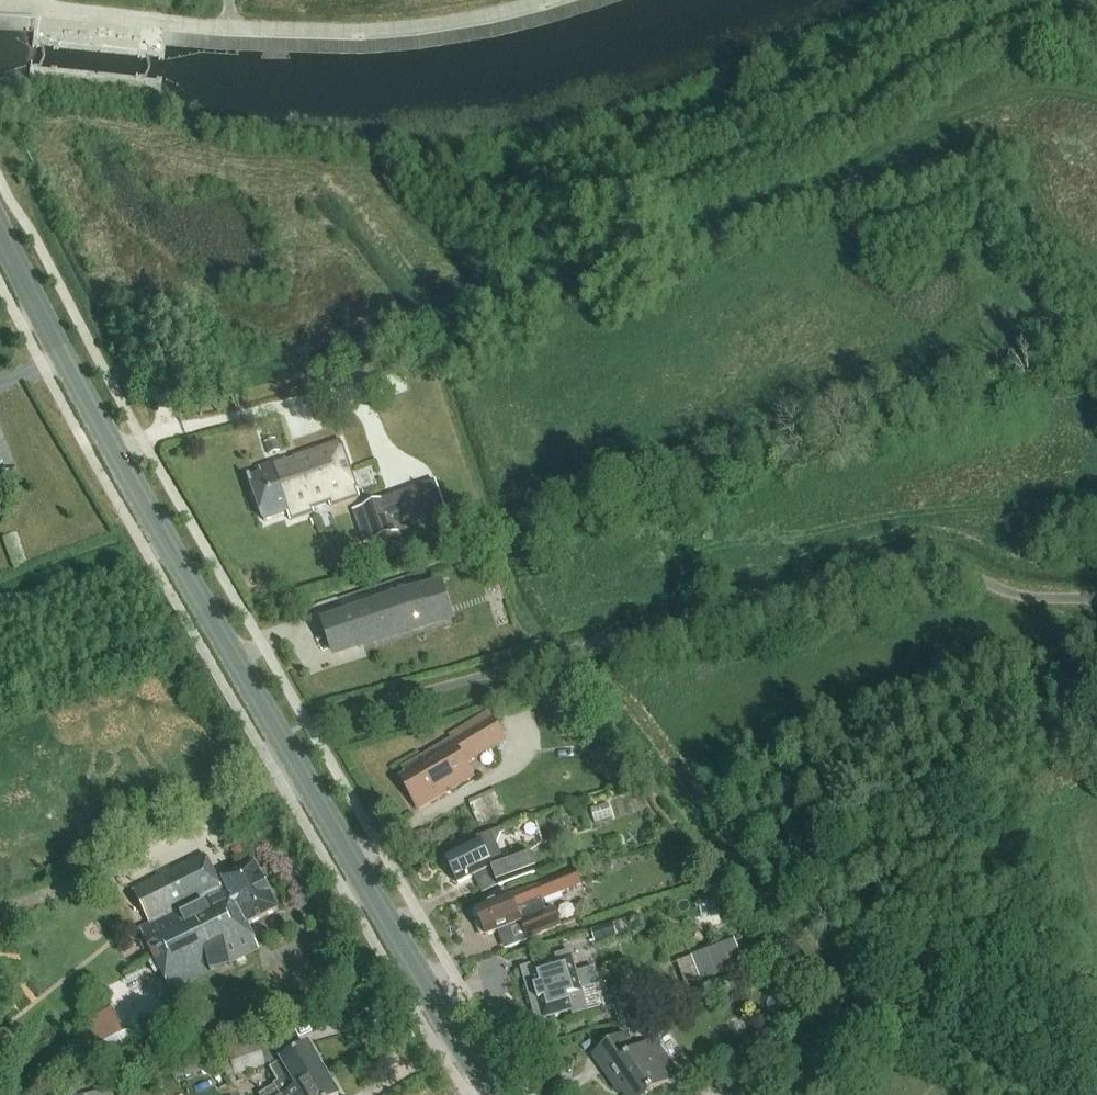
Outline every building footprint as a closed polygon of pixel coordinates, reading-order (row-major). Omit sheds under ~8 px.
[(13,469),(0,434),(0,474),(13,469)] [(276,440),(265,443),(269,456),(280,452),(276,440)] [(272,465),(260,469),(262,476),(251,480),(265,523),(288,515),(290,522),(360,497),(341,441),(284,461),(272,465)] [(446,511),(436,482),(359,509),(373,547),(401,537),(398,529),(446,511)] [(437,595),(323,631),(331,656),(445,620),(437,595)] [(508,741),(493,717),(491,713),(451,736),(454,740),(405,770),(409,776),(402,780),(419,808),(474,776),(467,765),(508,741)] [(493,867),(492,866),(503,860),(496,846),(500,835),(504,833),(503,830),(446,858),(459,884),(493,867)] [(151,925),(145,928),(141,930),(174,993),(260,949),(248,926),(280,910),(256,864),(220,883),(206,854),(134,891),(151,925)] [(530,854),(493,867),(499,886),(537,872),(530,854)] [(576,871),(513,896),(478,909),(487,936),(523,923),(529,940),(562,928),(556,909),(547,913),(543,902),(582,887),(576,871)] [(614,926),(591,932),(595,943),(617,937),(614,926)] [(735,941),(691,958),(701,983),(745,967),(735,941)] [(528,970),(542,1020),(572,1011),(573,1016),(588,1012),(582,990),(600,985),(595,969),(577,974),(571,953),(556,957),(558,961),(528,970)] [(635,1002),(617,1007),(621,1020),(638,1015),(635,1002)] [(129,1045),(127,1040),(114,1007),(88,1018),(103,1056),(129,1045)] [(669,1083),(653,1059),(656,1057),(648,1044),(637,1052),(625,1035),(595,1055),(615,1086),(618,1083),(626,1094),(651,1094),(669,1083)] [(228,1053),(235,1076),(266,1066),(259,1044),(228,1053)] [(325,1072),(310,1046),(283,1062),(292,1077),(261,1094),(286,1094),(325,1072)] [(186,1078),(209,1070),(204,1056),(181,1063),(186,1078)] [(325,1072),(286,1094),(339,1094),(325,1072)] [(720,1094),(728,1089),(723,1081),(715,1087),(720,1094)]
